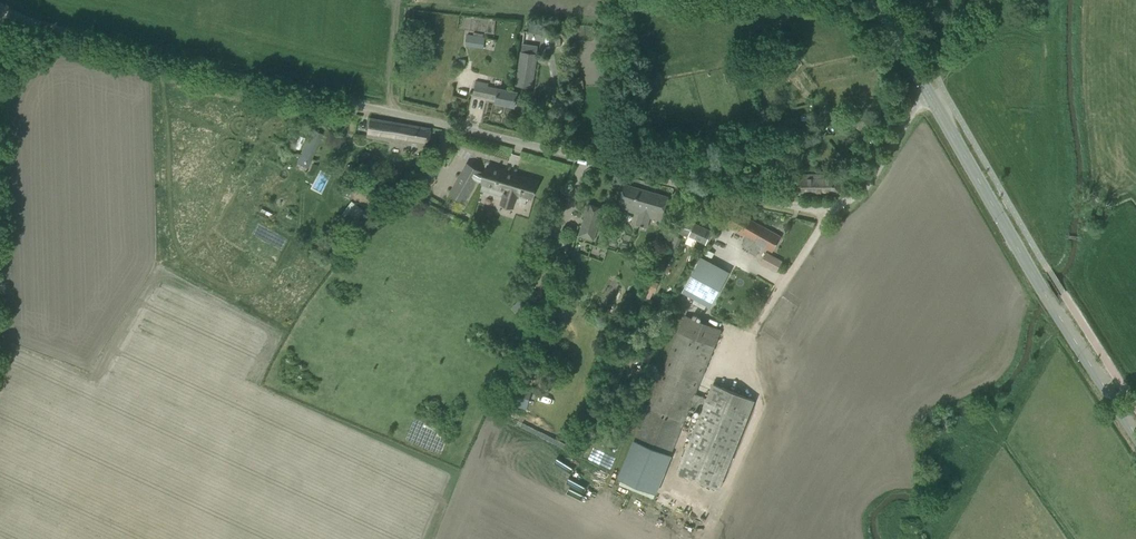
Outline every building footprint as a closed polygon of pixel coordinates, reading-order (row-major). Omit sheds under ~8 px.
[(530,23),(529,32),(543,34),(545,25),(530,23)] [(483,48),(485,37),(484,36),(484,33),(470,31),(469,34),(468,34),(466,45),(483,48)] [(537,54),(521,52),(517,85),(532,88),(537,54)] [(488,84),(476,81),(473,94),(496,99),(496,102),(515,106),(518,92),(499,88),(498,89),(488,87),(488,84)] [(846,111),(832,111),(832,125),(846,125),(846,111)] [(870,132),(877,121),(866,113),(858,125),(870,132)] [(369,118),(366,137),(427,148),(430,129),(430,128),(369,118)] [(307,140),(301,155),(311,159),(318,144),(322,134),(311,129),(307,140)] [(719,155),(723,143),(710,138),(706,151),(719,155)] [(777,164),(779,146),(766,145),(764,163),(777,164)] [(451,191),(450,192),(451,193),(452,192),(464,200),(465,201),(466,199),(473,186),(474,186),(475,185),(474,185),(477,180),(478,180),(483,182),(485,175),(481,174),(480,174),(477,172),(465,165),(459,176),(459,177),(459,178),(450,190),(451,191)] [(483,183),(481,190),(503,197),(502,197),(504,198),(502,202),(513,206),(514,201),(526,204),(526,203),(528,197),(531,198),(532,197),(531,197),(535,183),(536,183),(536,182),(515,176),(514,176),(514,175),(506,173),(505,173),(505,172),(506,172),(506,171),(487,165),(487,166),(488,166),(485,175),(483,182),(483,183)] [(840,173),(828,174),(797,175),(797,194),(840,193),(840,173)] [(349,197),(369,211),(373,205),(377,208),(382,200),(377,196),(380,192),(361,179),(349,197)] [(668,197),(625,185),(618,207),(639,213),(638,219),(643,220),(645,215),(662,220),(668,197)] [(340,214),(353,224),(363,210),(350,200),(340,214)] [(588,203),(579,236),(594,240),(603,208),(588,203)] [(676,230),(705,244),(711,231),(695,223),(694,224),(691,222),(696,211),(686,207),(678,223),(679,223),(676,230)] [(772,251),(781,236),(736,211),(728,227),(747,237),(743,244),(744,247),(756,254),(761,245),(772,251)] [(672,235),(668,246),(677,249),(681,238),(672,235)] [(766,251),(760,263),(776,272),(782,260),(766,251)] [(707,309),(729,273),(701,256),(680,293),(707,309)] [(652,281),(648,290),(654,292),(658,283),(652,281)] [(525,294),(533,298),(537,290),(529,286),(525,294)] [(519,300),(512,306),(519,312),(525,306),(519,300)] [(670,456),(685,422),(722,329),(686,315),(679,333),(649,407),(635,441),(670,456)] [(713,384),(678,471),(718,487),(755,400),(713,384)] [(512,402),(528,406),(531,391),(516,387),(512,402)]
